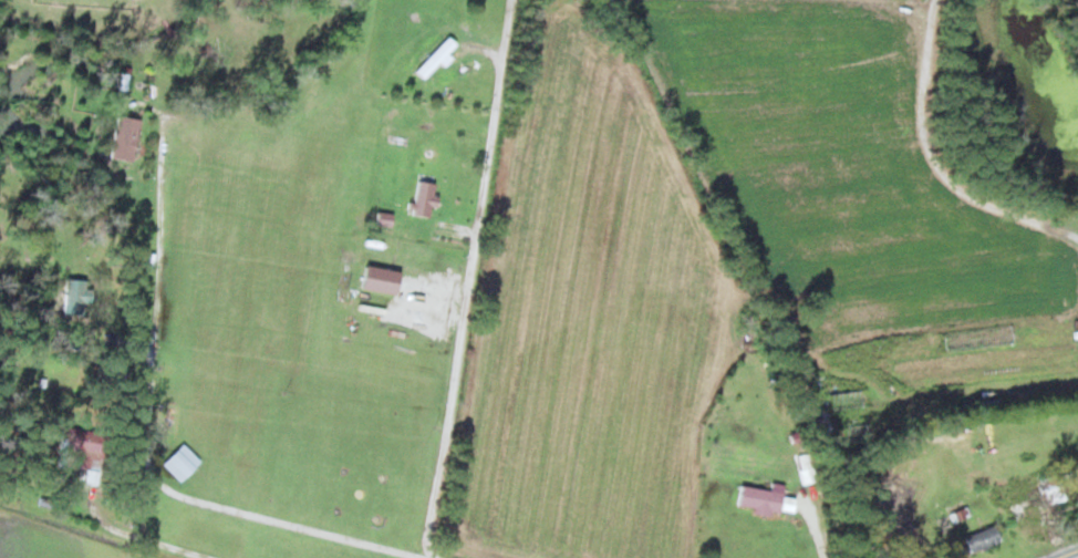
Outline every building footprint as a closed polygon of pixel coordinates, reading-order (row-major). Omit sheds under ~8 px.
[(408,64),(417,73),(449,39),(440,31),(408,64)] [(411,71),(420,79),(451,45),(443,37),(411,71)] [(106,152),(126,155),(132,114),(112,111),(106,152)] [(407,208),(424,211),(429,178),(413,175),(407,208)] [(60,271),(58,304),(76,306),(79,272),(60,271)] [(54,418),(53,431),(61,431),(60,457),(76,458),(79,421),(54,418)] [(156,456),(173,473),(193,453),(176,436),(156,456)] [(729,495),(773,504),(776,486),(733,478),(729,495)] [(1059,500),(1058,486),(1043,486),(1044,501),(1059,500)] [(1010,515),(1016,529),(1025,526),(1020,512),(1010,515)] [(960,529),(966,544),(993,533),(987,518),(960,529)] [(967,553),(998,545),(993,527),(952,538),(957,557),(968,557),(967,553)]
